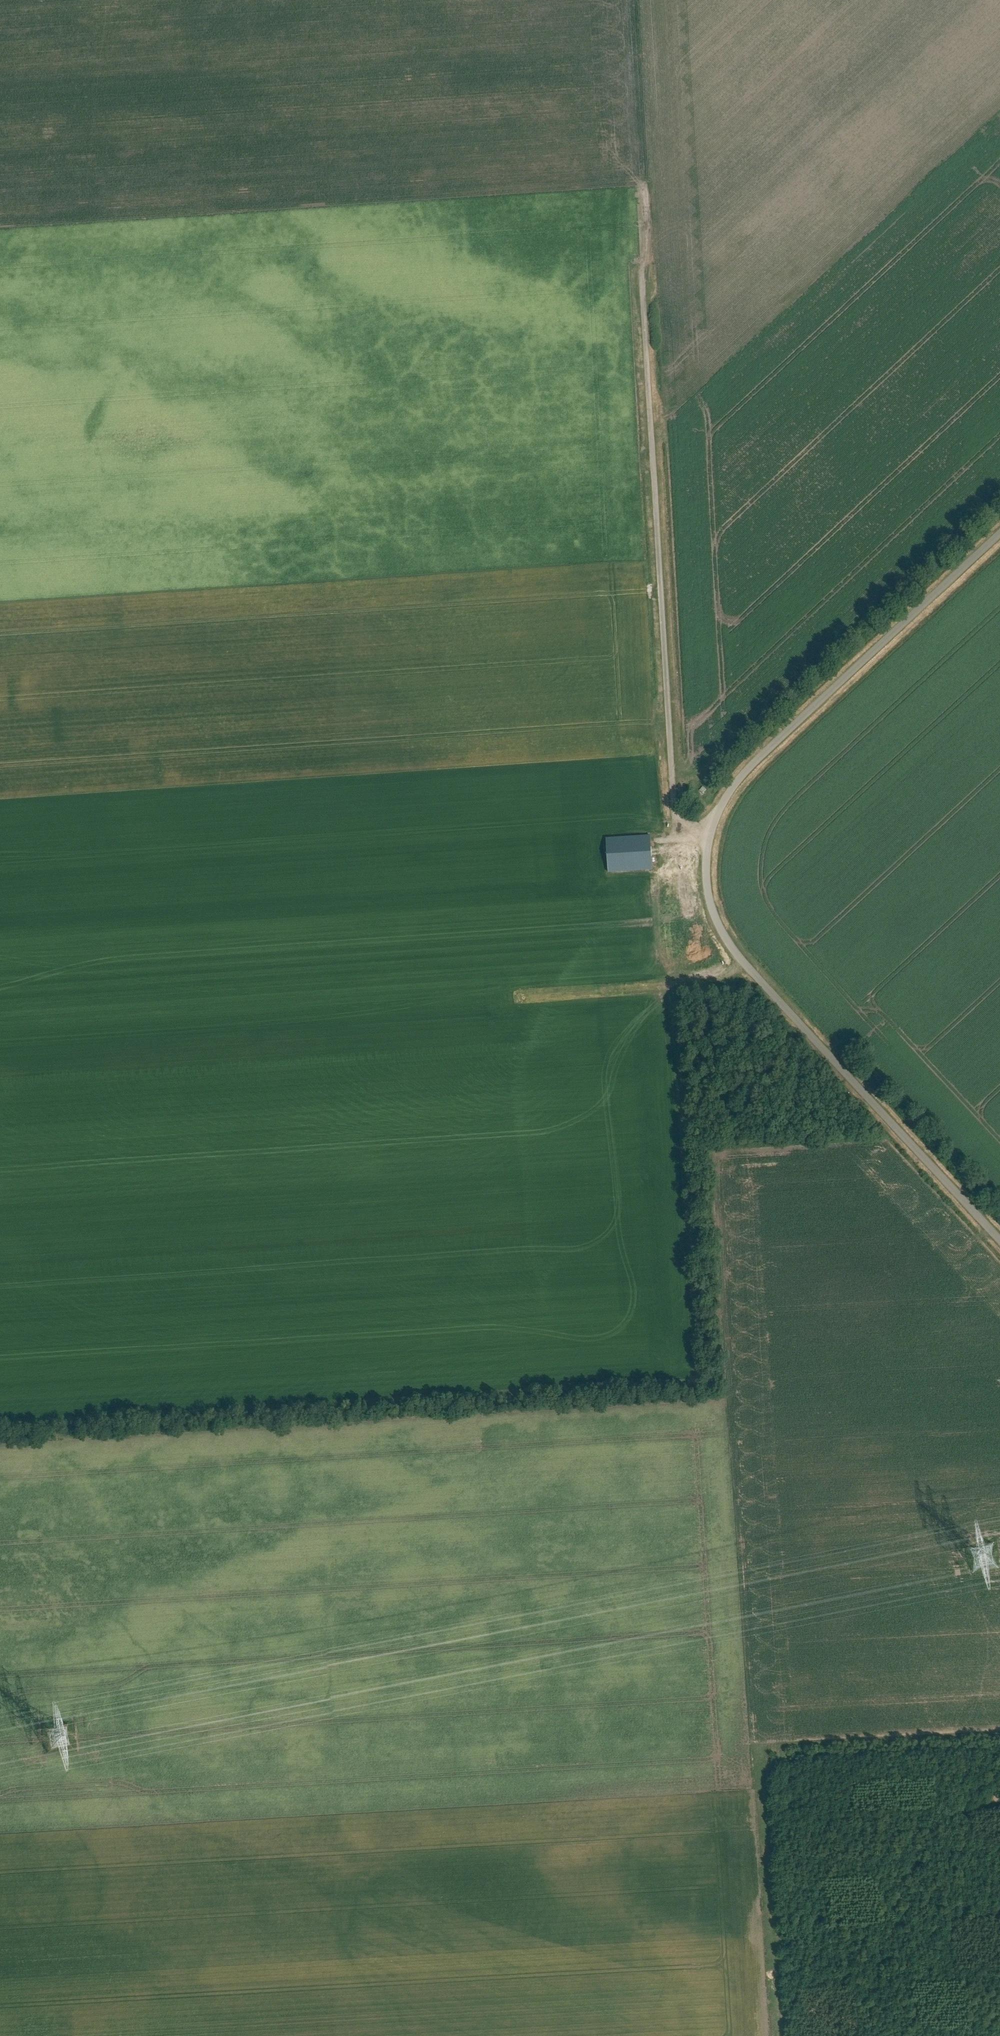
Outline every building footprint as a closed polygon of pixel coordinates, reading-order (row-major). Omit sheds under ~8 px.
[(608,872),(652,869),(650,836),(606,839),(608,872)]
